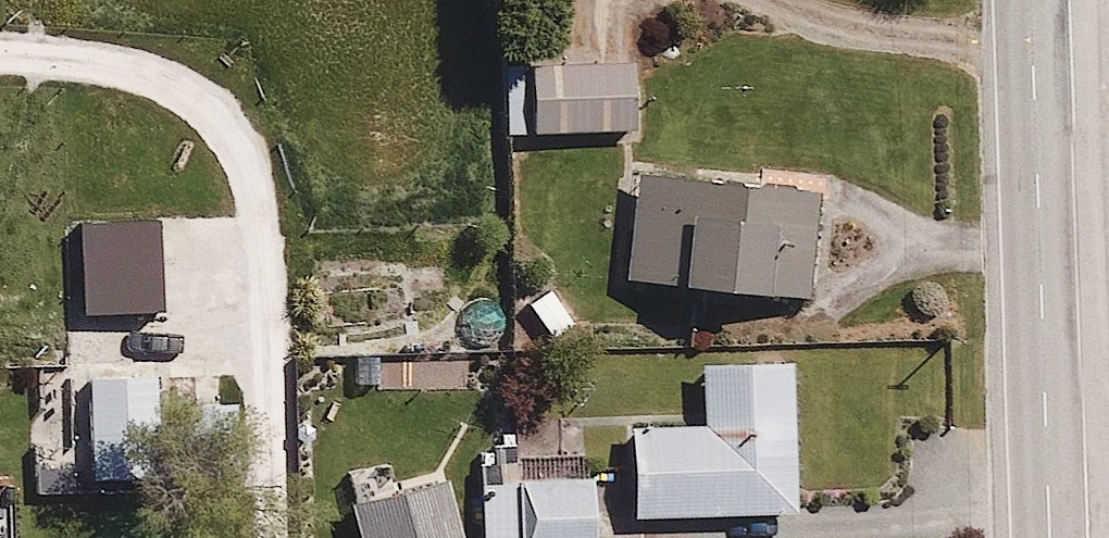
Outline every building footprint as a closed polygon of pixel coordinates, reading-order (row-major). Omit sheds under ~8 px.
[(634,94),(534,99),(535,133),(635,128),(634,94)] [(820,196),(634,169),(624,277),(818,299),(820,196)] [(551,287),(527,306),(551,337),(575,318),(551,287)] [(789,361),(700,362),(701,415),(629,416),(630,510),(790,509),(789,361)] [(83,445),(37,448),(42,537),(83,534),(80,481),(161,476),(154,369),(79,374),(83,445)] [(483,487),(486,537),(591,537),(588,475),(517,478),(516,458),(499,459),(500,486),(483,487)] [(358,505),(366,537),(460,537),(446,482),(358,505)]
